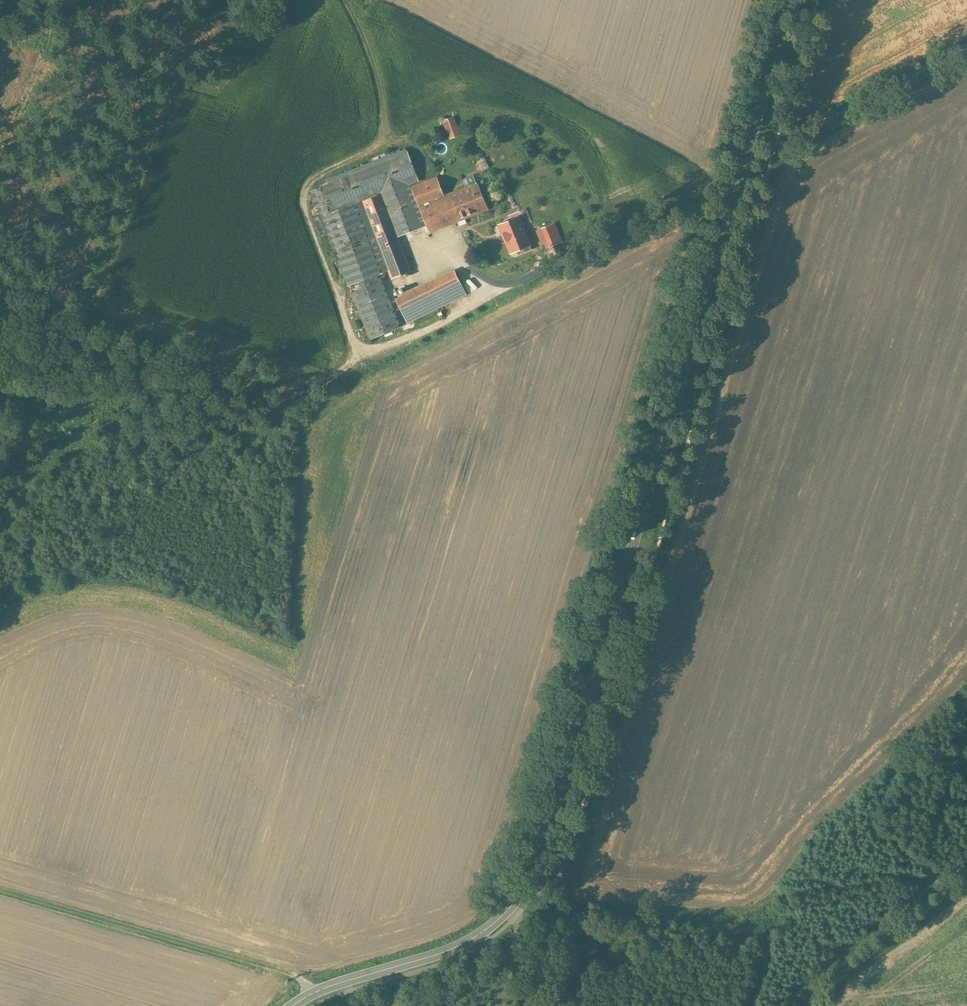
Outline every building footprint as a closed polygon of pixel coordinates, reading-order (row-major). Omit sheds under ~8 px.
[(458,132),(453,118),(444,121),(450,135),(458,132)] [(407,150),(328,180),(329,185),(330,185),(355,249),(337,256),(348,285),(359,281),(359,280),(379,272),(381,277),(385,276),(383,271),(388,269),(379,244),(362,201),(381,193),(397,236),(420,227),(404,185),(418,180),(407,150)] [(480,160),(484,170),(491,167),(486,157),(480,160)] [(477,183),(444,196),(437,176),(418,183),(418,184),(412,187),(430,232),(487,209),(477,183)] [(355,249),(330,185),(329,185),(312,192),(337,256),(355,249)] [(397,236),(381,193),(362,201),(379,244),(397,236)] [(519,217),(500,225),(510,250),(529,243),(519,217)] [(554,224),(543,229),(550,245),(561,241),(554,224)] [(397,236),(379,244),(388,269),(392,278),(411,271),(397,236)] [(455,271),(396,299),(405,317),(464,289),(455,271)] [(382,280),(351,292),(370,339),(401,327),(382,280)] [(464,289),(405,317),(407,322),(466,293),(464,289)]
